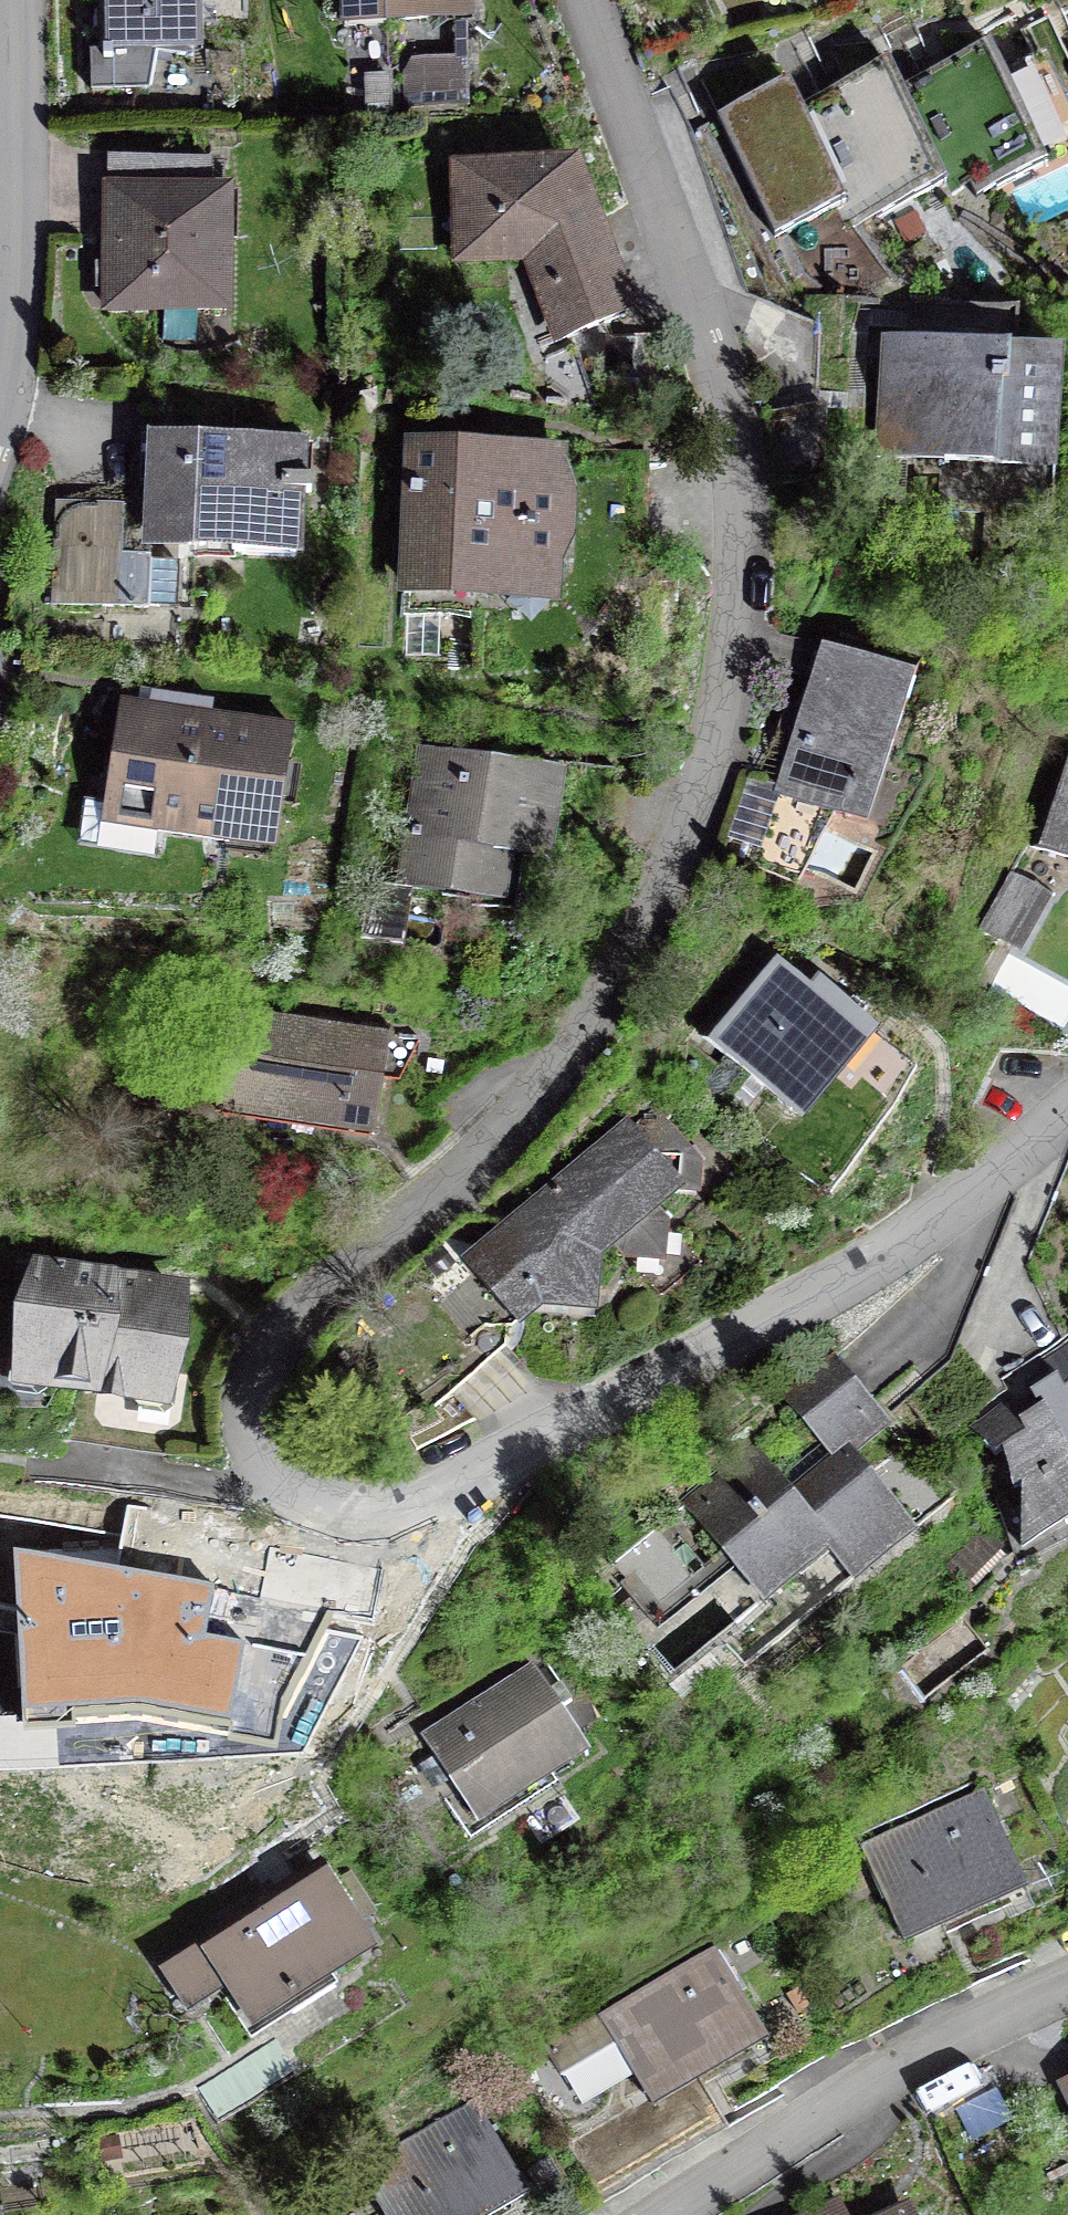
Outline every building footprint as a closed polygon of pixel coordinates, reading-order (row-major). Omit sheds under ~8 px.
[(104,54),(92,54),(94,93),(148,92),(154,52),(196,57),(194,0),(103,0),(104,54)] [(381,14),(462,12),(462,0),(381,0),(381,14)] [(1032,167),(1034,171),(1067,154),(1067,84),(1052,50),(990,80),(1032,167)] [(900,88),(946,184),(956,203),(1032,167),(990,80),(977,52),(900,88)] [(799,106),(845,202),(857,226),(946,184),(900,88),(888,63),(799,106)] [(774,235),(845,202),(799,106),(787,82),(717,116),(774,235)] [(210,159),(109,158),(108,309),(225,309),(225,240),(210,240),(210,159)] [(507,254),(532,349),(625,314),(572,168),(459,169),(461,255),(507,254)] [(1062,352),(884,342),(878,445),(1057,455),(1062,352)] [(546,437),(409,433),(404,586),(497,589),(497,563),(542,565),(546,437)] [(298,439),(154,434),(150,537),(238,540),(237,552),(295,554),(298,439)] [(121,523),(55,519),(51,600),(176,607),(179,562),(119,559),(121,523)] [(898,665),(824,639),(772,791),(845,816),(898,665)] [(291,726),(124,701),(108,803),(154,810),(151,826),(228,838),(230,821),(275,828),(291,726)] [(373,876),(366,933),(406,939),(413,886),(502,897),(510,835),(552,841),(561,767),(421,749),(404,880),(373,876)] [(1063,759),(1034,847),(1067,857),(1067,761),(1063,759)] [(1007,875),(978,926),(1017,948),(1046,897),(1007,875)] [(767,960),(703,1037),(790,1110),(863,1022),(818,985),(810,995),(767,960)] [(233,1009),(217,1102),(374,1128),(389,1035),(233,1009)] [(591,1287),(596,1250),(611,1239),(623,1255),(664,1261),(665,1219),(652,1203),(669,1189),(698,1190),(701,1162),(657,1108),(486,1251),(495,1263),(419,1328),(461,1374),(506,1341),(510,1295),(527,1296),(542,1284),(591,1287)] [(109,1283),(38,1272),(21,1378),(92,1389),(109,1283)] [(165,1400),(182,1294),(109,1283),(92,1389),(165,1400)] [(1067,1460),(1067,1344),(1022,1373),(1032,1389),(1067,1460)] [(833,1357),(787,1392),(825,1441),(871,1405),(833,1357)] [(1032,1389),(975,1425),(994,1455),(1002,1452),(1013,1489),(1023,1486),(1023,1550),(1067,1521),(1067,1460),(1032,1389)] [(751,1448),(686,1501),(766,1598),(828,1547),(854,1578),(913,1529),(846,1447),(789,1494),(751,1448)] [(424,1740),(476,1820),(587,1747),(536,1668),(424,1740)] [(859,1843),(898,1932),(1027,1875),(988,1786),(859,1843)] [(230,1977),(255,2017),(366,1947),(316,1869),(180,1955),(204,1993),(230,1977)] [(598,2013),(645,2095),(767,2024),(719,1942),(598,2013)] [(760,2050),(702,2083),(722,2116),(779,2083),(760,2050)] [(387,2214),(459,2214),(522,2179),(475,2099),(359,2166),(387,2214)] [(844,2200),(813,2214),(852,2214),(844,2200)] [(500,2214),(521,2214),(516,2206),(500,2214)]
